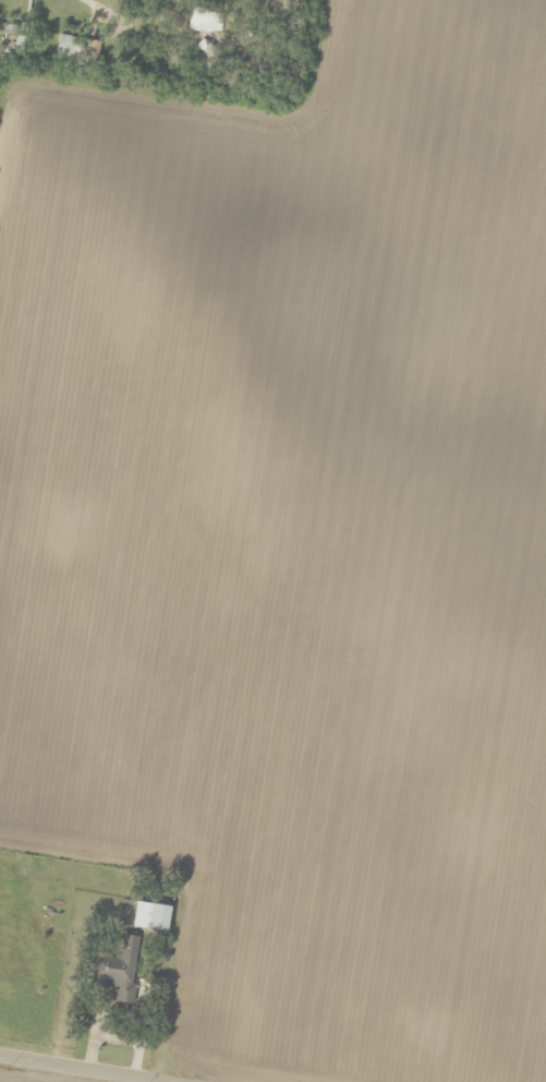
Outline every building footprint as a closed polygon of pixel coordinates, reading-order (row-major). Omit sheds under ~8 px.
[(215,35),(218,13),(190,9),(187,31),(215,35)] [(98,40),(57,37),(55,59),(96,63),(98,40)] [(187,63),(196,75),(219,57),(210,46),(187,63)] [(137,937),(120,936),(117,957),(91,954),(88,985),(115,987),(113,1003),(130,1005),(137,937)]
